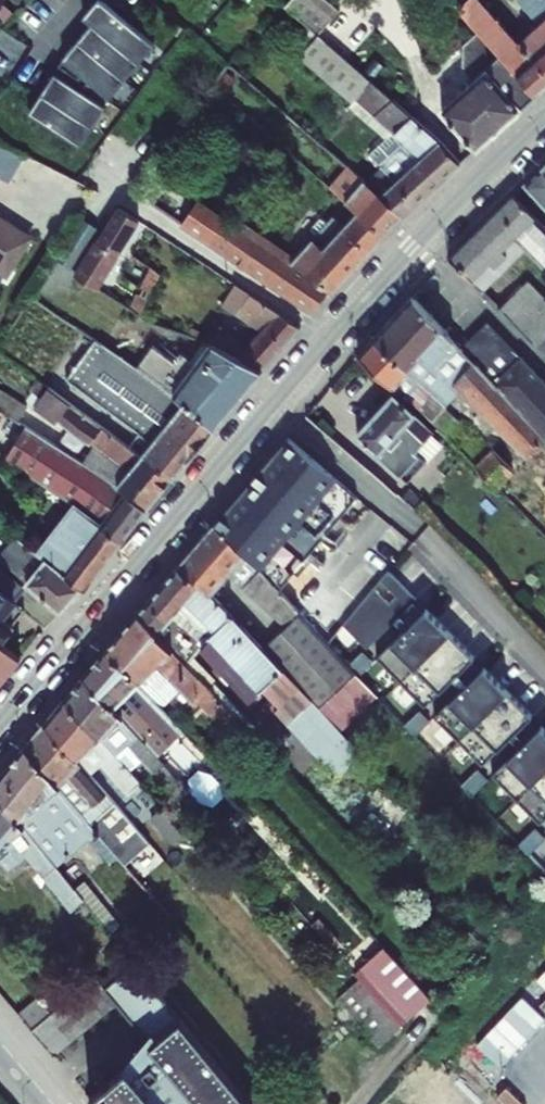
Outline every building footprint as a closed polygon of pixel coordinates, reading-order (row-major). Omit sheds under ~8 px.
[(88,20),(103,1),(101,0),(97,0),(84,17),(88,20)] [(339,10),(327,0),(290,0),(284,7),(318,35),(339,10)] [(482,33),(536,96),(544,87),(544,0),(523,0),(526,3),(523,5),(540,25),(518,44),(488,9),(492,6),(487,0),(451,0),(482,33)] [(140,62),(155,44),(103,1),(88,20),(92,24),(140,62)] [(78,41),(125,80),(140,62),(92,24),(78,41)] [(482,33),(466,47),(521,109),(536,96),(482,33)] [(318,35),(299,57),(357,109),(361,104),(393,132),(370,153),(382,167),(395,182),(380,195),(403,214),(461,163),(441,141),(318,35)] [(63,59),(110,98),(125,80),(78,41),(63,59)] [(441,110),(476,149),(521,109),(466,47),(465,67),(476,80),(441,110)] [(92,125),(105,106),(53,72),(41,92),(45,95),(92,125)] [(28,112),(33,115),(45,95),(41,92),(28,112)] [(33,115),(80,145),(92,125),(45,95),(33,115)] [(0,149),(0,182),(6,185),(20,158),(0,149)] [(526,185),(544,204),(544,166),(526,185)] [(385,234),(403,214),(380,195),(366,182),(348,167),(331,188),(358,212),(385,234)] [(366,182),(380,195),(395,182),(382,167),(366,182)] [(450,260),(482,291),(526,248),(544,267),(544,225),(515,196),(450,260)] [(182,224),(311,310),(332,288),(333,287),(288,257),(230,219),(229,221),(198,201),(182,224)] [(98,242),(117,254),(138,218),(120,207),(104,233),(98,242)] [(334,290),(385,234),(358,212),(346,225),(335,216),(329,222),(321,219),(312,229),(315,235),(298,256),(293,251),(288,257),(333,287),(332,288),(334,290)] [(5,278),(31,241),(0,219),(0,275),(5,278)] [(58,256),(77,268),(95,240),(101,231),(83,220),(58,256)] [(101,231),(95,240),(98,242),(104,233),(101,231)] [(95,240),(77,268),(80,270),(98,242),(95,240)] [(117,254),(98,242),(80,270),(76,276),(96,287),(117,254)] [(151,271),(141,289),(151,296),(162,278),(151,271)] [(235,283),(223,304),(262,333),(239,360),(263,371),(301,326),(235,283)] [(530,284),(505,309),(538,343),(544,337),(544,300),(530,284)] [(141,289),(130,309),(141,315),(151,296),(141,289)] [(399,299),(362,337),(398,371),(414,353),(518,456),(535,437),(478,381),(480,380),(450,349),(399,299)] [(450,349),(480,380),(478,381),(535,437),(544,447),(544,391),(477,322),(450,349)] [(362,337),(346,356),(381,388),(398,371),(362,337)] [(174,476),(215,428),(173,394),(137,368),(95,342),(66,380),(139,433),(133,442),(174,476)] [(148,344),(137,368),(173,394),(215,428),(263,371),(239,360),(207,345),(190,366),(183,362),(180,366),(148,344)] [(410,382),(398,371),(381,388),(394,400),(410,382)] [(129,447),(37,380),(29,391),(34,394),(30,402),(89,445),(91,442),(95,445),(83,462),(107,478),(147,510),(174,476),(133,442),(129,447)] [(346,436),(384,472),(395,483),(414,462),(404,452),(421,433),(382,396),(346,436)] [(75,505),(122,541),(147,510),(107,478),(83,462),(25,426),(4,460),(75,505)] [(247,484),(214,523),(245,553),(260,569),(278,588),(309,552),(322,564),(335,548),(322,537),(357,496),(288,436),(247,484)] [(486,488),(502,471),(482,451),(466,468),(486,488)] [(75,505),(37,552),(81,587),(85,590),(122,541),(75,505)] [(214,523),(177,567),(210,594),(228,573),(286,625),(262,648),(283,670),(311,700),(319,709),(355,673),(297,610),(278,588),(260,569),(245,553),(214,523)] [(37,552),(15,536),(0,555),(0,561),(19,577),(28,583),(60,611),(81,587),(37,552)] [(25,608),(47,626),(60,611),(28,583),(19,577),(17,579),(0,567),(0,639),(25,608)] [(177,567),(138,612),(158,632),(157,633),(186,664),(195,653),(200,648),(249,701),(263,688),(274,701),(270,705),(286,723),(311,700),(283,670),(262,648),(210,594),(177,567)] [(388,570),(343,624),(366,648),(416,599),(388,570)] [(426,608),(376,658),(424,706),(474,657),(426,608)] [(156,666),(181,692),(195,707),(199,703),(230,736),(242,724),(186,664),(157,633),(158,632),(138,612),(105,649),(142,680),(156,666)] [(20,657),(0,642),(0,682),(20,657)] [(105,649),(83,675),(158,757),(183,732),(162,710),(138,684),(142,680),(105,649)] [(362,651),(355,658),(366,668),(372,662),(362,651)] [(186,664),(242,724),(249,718),(213,680),(217,677),(195,653),(186,664)] [(348,665),(355,673),(358,676),(366,668),(355,658),(348,665)] [(138,684),(162,710),(181,692),(156,666),(142,680),(138,684)] [(483,667),(434,716),(482,765),(532,716),(483,667)] [(319,709),(341,732),(377,697),(355,673),(319,709)] [(158,757),(83,675),(64,697),(129,772),(142,761),(170,794),(182,784),(158,757)] [(129,772),(64,697),(44,721),(90,774),(101,765),(127,794),(139,783),(129,772)] [(286,723),(320,759),(345,736),(341,732),(319,709),(311,700),(286,723)] [(419,710),(410,719),(421,729),(429,721),(419,710)] [(410,719),(404,725),(414,736),(421,729),(410,719)] [(118,857),(125,865),(151,843),(90,774),(44,721),(25,745),(107,844),(118,857)] [(491,775),(539,823),(544,818),(544,729),(541,725),(491,775)] [(345,736),(320,759),(336,776),(361,753),(345,736)] [(0,775),(0,796),(56,865),(89,838),(99,851),(107,844),(25,745),(0,775)] [(476,769),(467,778),(478,789),(487,780),(476,769)] [(467,778),(461,784),(471,795),(478,789),(467,778)] [(27,853),(72,909),(84,899),(75,888),(56,865),(0,796),(0,866),(3,870),(7,866),(8,868),(27,853)] [(534,827),(525,837),(535,848),(544,838),(534,827)] [(525,837),(518,843),(529,854),(535,848),(525,837)] [(118,857),(107,844),(99,851),(110,864),(118,857)] [(84,899),(110,933),(119,925),(85,881),(75,888),(84,899)] [(431,998),(383,947),(355,973),(360,978),(402,1025),(431,998)] [(244,1096),(134,963),(104,989),(117,1004),(117,1003),(150,1045),(90,1099),(94,1103),(250,1103),(244,1096)] [(53,1056),(117,1004),(104,989),(95,977),(52,1013),(39,997),(18,1014),(53,1056)] [(402,1025),(360,978),(339,997),(361,1021),(358,1022),(380,1046),(402,1025)]
